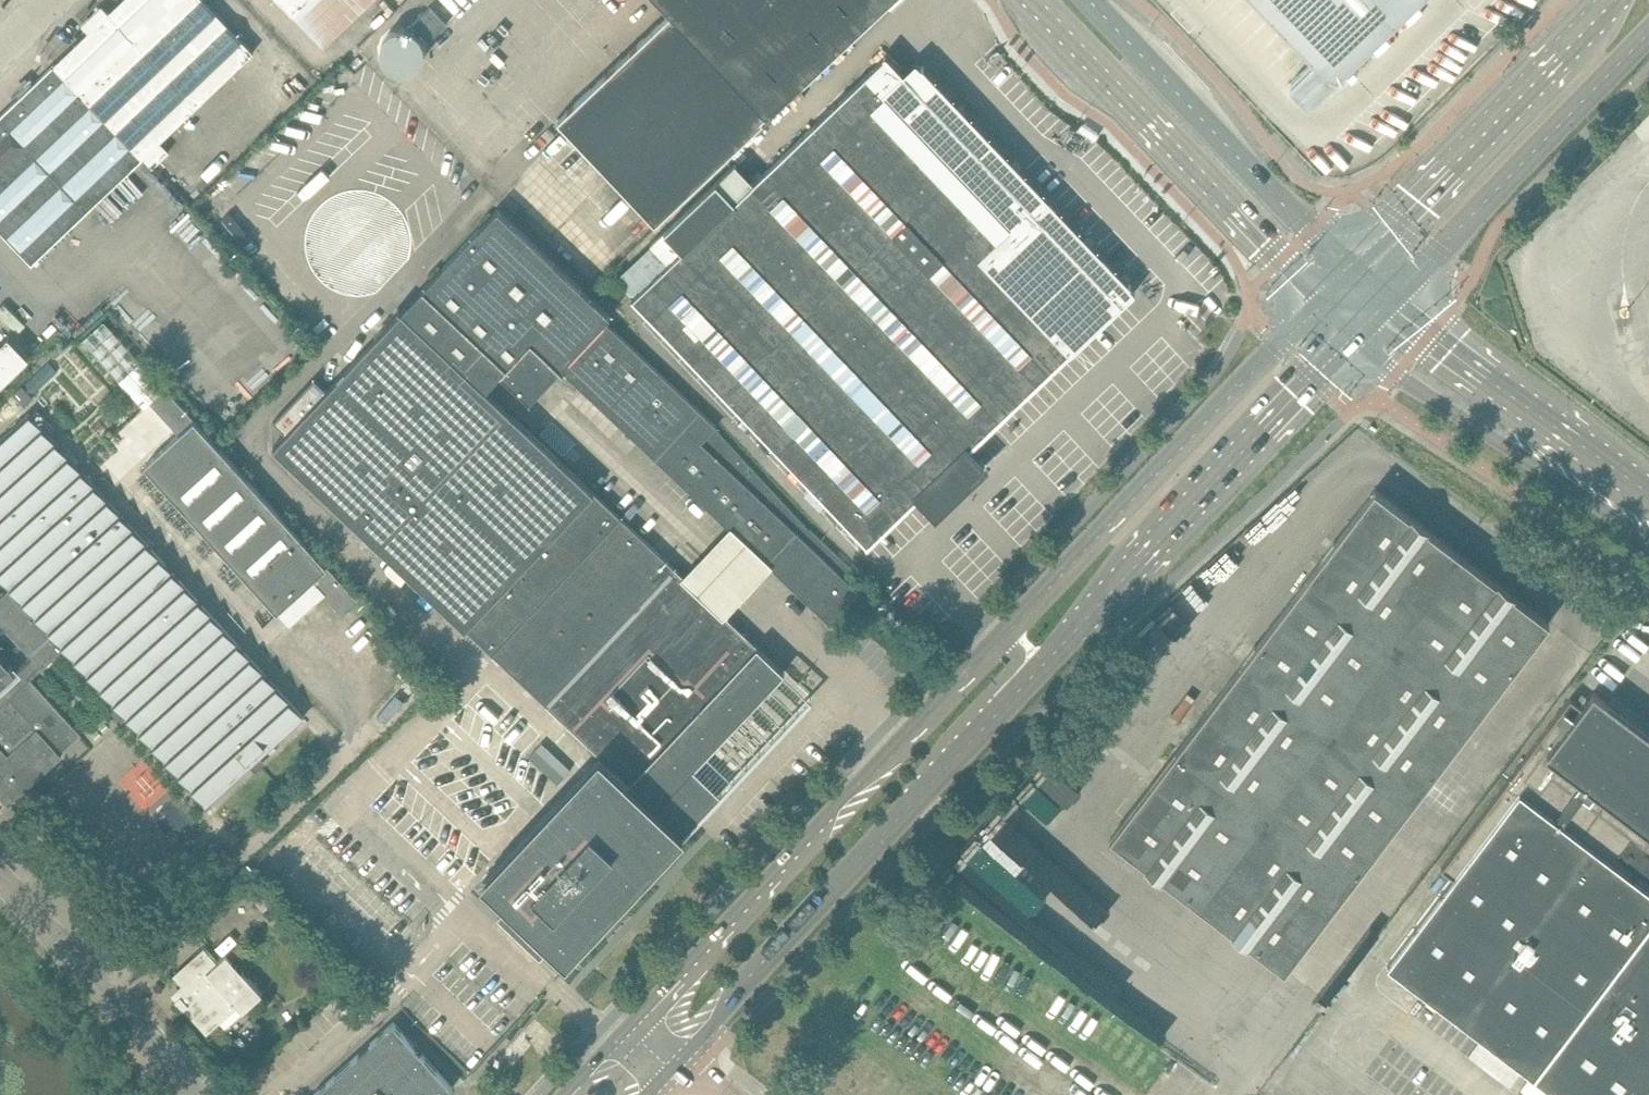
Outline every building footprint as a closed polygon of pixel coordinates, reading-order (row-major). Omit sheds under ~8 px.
[(142,157),(152,167),(168,152),(159,142),(253,52),(204,0),(121,0),(54,64),(142,157)] [(322,46),(371,0),(278,0),(322,46)] [(395,10),(405,0),(386,0),(395,10)] [(670,13),(558,119),(655,222),(891,0),(657,0),(670,13)] [(1289,84),(1308,104),(1417,0),(1257,0),(1314,60),(1289,84)] [(427,40),(445,23),(428,6),(410,23),(427,40)] [(408,72),(411,70),(415,68),(417,65),(420,62),(422,59),(423,55),(423,51),(423,47),(423,44),(421,40),(419,37),(417,33),(414,31),(411,29),(407,27),(403,26),(400,26),(396,27),(392,28),(388,29),(385,32),(382,34),(380,38),(378,41),(377,45),(376,49),(377,53),(378,57),(379,61),(382,65),(385,67),(388,70),(392,72),(395,73),(400,73),(404,73),(408,72)] [(633,295),(631,297),(651,318),(749,421),(814,489),(830,506),(867,546),(887,526),(907,507),(917,498),(918,496),(930,509),(981,461),(968,448),(970,446),(992,426),(1070,351),(1071,353),(1135,291),(1130,286),(1116,271),(1062,214),(921,66),(916,61),(903,72),(885,54),(883,56),(884,57),(750,184),(733,166),(716,181),(664,231),(650,244),(668,262),(633,295)] [(350,62),(354,67),(361,61),(356,56),(350,62)] [(31,263),(142,157),(54,64),(0,116),(0,230),(31,263)] [(497,209),(402,311),(485,389),(500,372),(529,400),(559,368),(560,368),(605,321),(604,320),(610,315),(588,294),(497,209)] [(286,434),(273,447),(598,754),(551,804),(481,879),(496,894),(509,906),(498,918),(526,945),(541,958),(552,946),(566,960),(693,825),(698,819),(723,794),(694,767),(757,700),(785,671),(725,615),(771,567),(728,527),(683,576),(485,389),(402,311),(377,337),(327,390),(314,378),(273,422),(286,434)] [(605,321),(560,368),(728,527),(771,567),(830,623),(860,592),(848,580),(855,572),(807,526),(806,527),(715,428),(717,426),(605,321)] [(144,407),(150,401),(166,387),(140,360),(139,361),(103,322),(84,340),(119,380),(144,407)] [(15,371),(29,358),(8,336),(0,344),(0,355),(15,371)] [(1,385),(15,371),(0,355),(0,384),(1,385)] [(356,598),(166,387),(150,401),(179,433),(144,465),(277,611),(311,580),(340,612),(356,598)] [(8,803),(14,797),(17,794),(30,783),(61,755),(60,753),(80,734),(30,678),(64,647),(115,703),(127,717),(207,805),(304,717),(29,413),(0,439),(0,577),(10,588),(6,591),(0,590),(0,794),(8,803)] [(1111,837),(1285,969),(1549,621),(1375,489),(1111,837)] [(1550,724),(1441,868),(1453,877),(1387,964),(1560,1094),(1645,1094),(1648,1090),(1648,734),(1593,691),(1562,733),(1550,724)] [(1071,742),(1024,788),(1032,797),(1046,783),(1065,802),(1098,769),(1071,742)] [(1055,852),(1071,835),(1023,789),(1007,806),(1055,852)] [(978,842),(955,870),(1113,1000),(1129,981),(1031,901),(1039,892),(1005,863),(1012,855),(1033,871),(1046,855),(1006,822),(985,848),(978,842)] [(271,902),(253,882),(245,889),(262,909),(271,902)] [(218,916),(239,899),(232,890),(211,907),(218,916)] [(245,894),(222,915),(241,936),(265,916),(245,894)] [(198,933),(218,916),(211,907),(191,924),(198,933)] [(175,1000),(183,1009),(185,1007),(203,1027),(214,1017),(218,1021),(237,1004),(243,1011),(262,993),(226,953),(217,961),(204,947),(194,956),(207,971),(175,1000)] [(422,1053),(393,1022),(313,1094),(444,1094),(453,1088),(422,1053)] [(1522,1070),(1481,1038),(1468,1056),(1509,1087),(1522,1070)]
